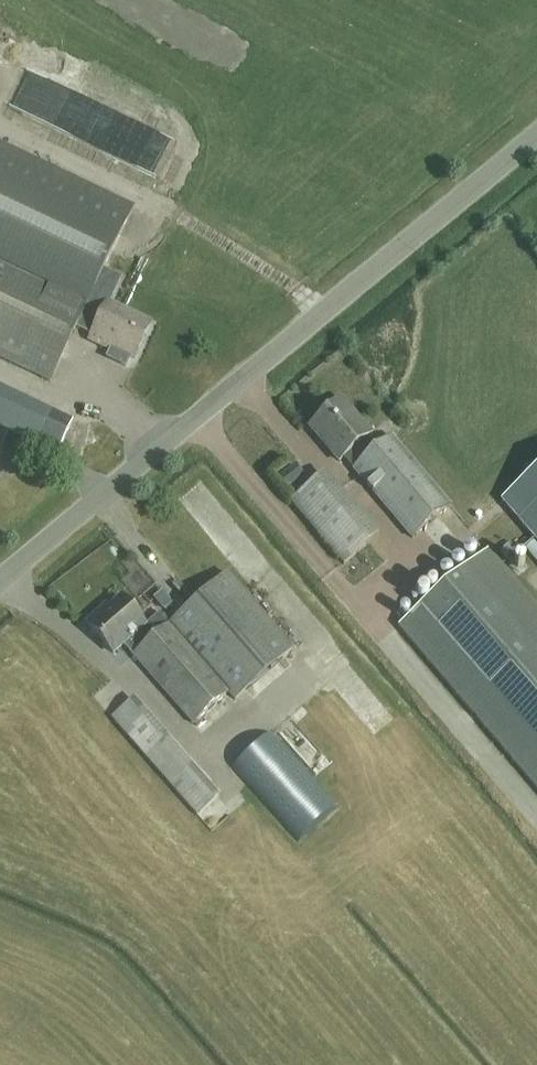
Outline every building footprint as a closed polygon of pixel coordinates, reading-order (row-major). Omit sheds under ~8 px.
[(0,142),(0,357),(48,380),(74,326),(90,334),(88,338),(101,344),(102,342),(111,346),(106,356),(125,365),(129,355),(133,357),(149,322),(107,302),(118,277),(104,270),(135,207),(0,142)] [(0,387),(0,426),(5,428),(20,397),(0,387)] [(38,443),(53,412),(20,397),(5,428),(8,429),(38,443)] [(379,446),(341,400),(309,426),(337,460),(343,455),(411,537),(448,506),(390,436),(379,446)] [(8,429),(5,428),(0,426),(0,447),(8,429)] [(285,489),(303,473),(292,462),(274,478),(285,489)] [(502,500),(536,541),(536,471),(502,500)] [(324,473),(292,499),(344,562),(376,535),(324,473)] [(196,520),(209,510),(197,494),(184,505),(196,520)] [(223,563),(247,584),(265,564),(241,543),(223,563)] [(488,550),(399,626),(536,789),(536,607),(488,550)] [(292,648),(226,572),(168,622),(159,611),(143,624),(122,599),(105,612),(102,609),(87,621),(113,653),(125,643),(193,722),(227,693),(233,700),(292,648)] [(141,612),(163,604),(153,579),(132,587),(141,612)] [(198,813),(218,795),(131,698),(111,717),(198,813)] [(297,841),(336,806),(273,733),(233,768),(297,841)]
